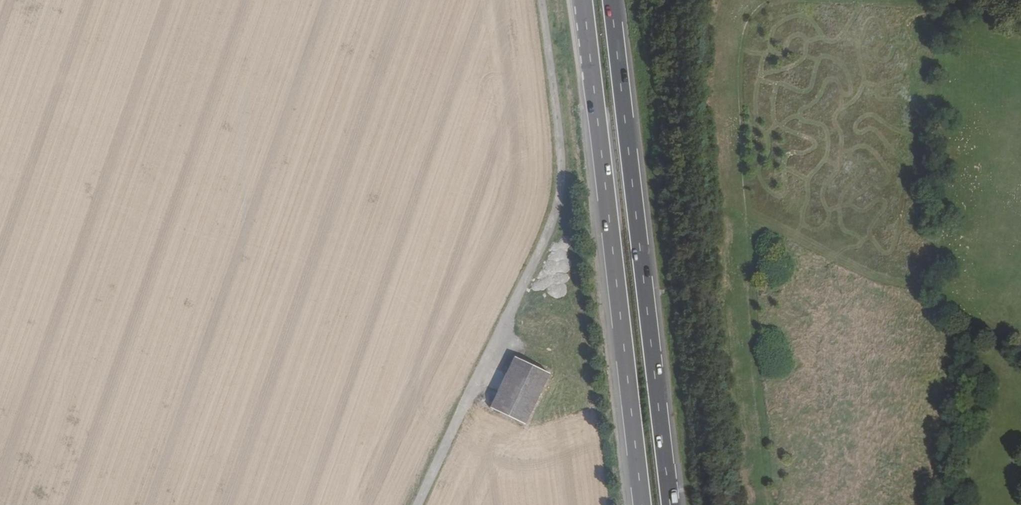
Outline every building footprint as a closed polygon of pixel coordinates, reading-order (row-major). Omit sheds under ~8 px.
[(514,357),(489,409),(523,426),(548,373),(514,357)]
